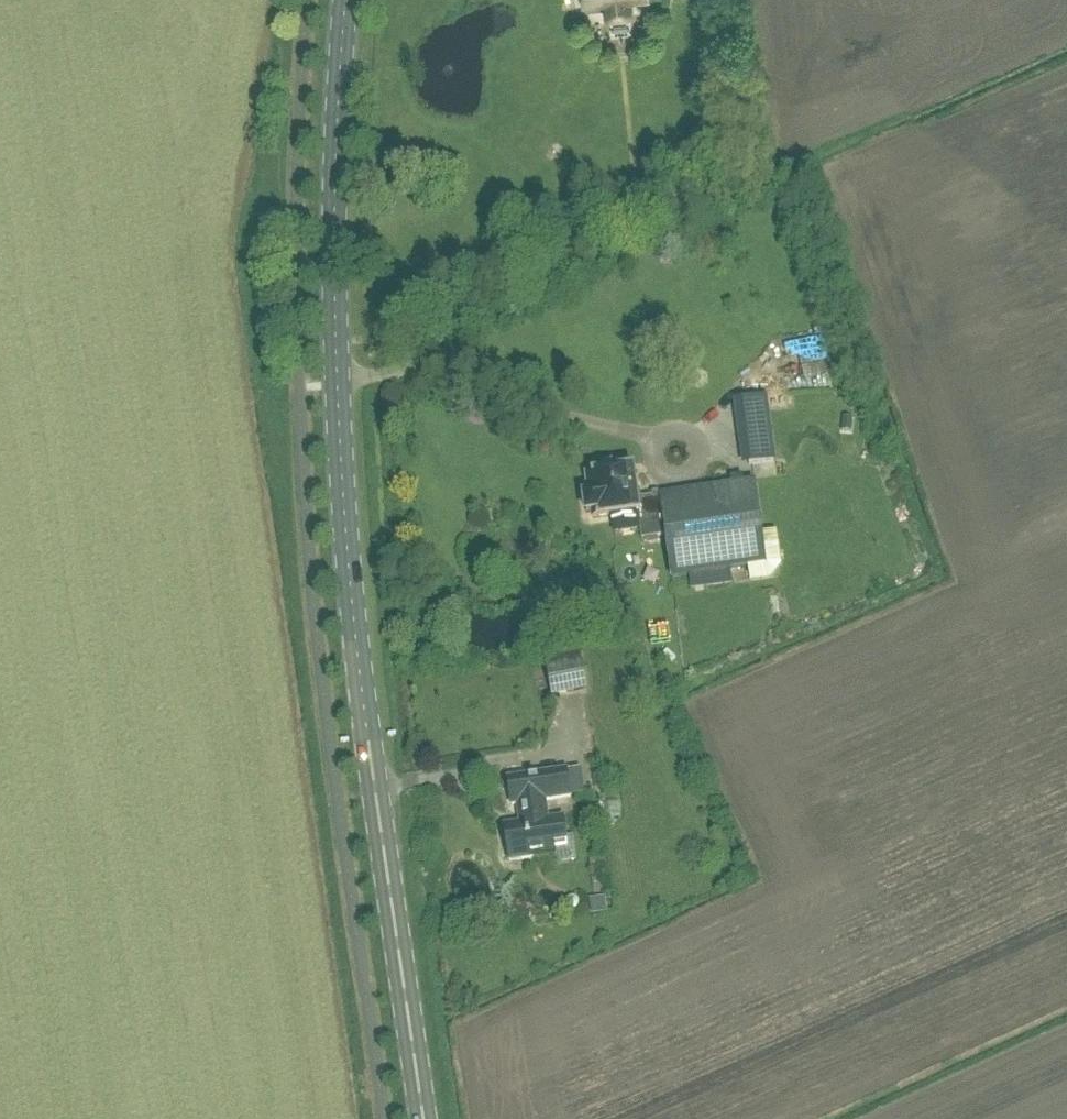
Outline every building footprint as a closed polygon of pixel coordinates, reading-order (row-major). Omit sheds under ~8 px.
[(608,15),(611,17),(627,16),(629,12),(628,0),(606,0),(608,15)] [(771,400),(744,403),(746,416),(772,412),(771,400)] [(777,449),(750,452),(752,465),(778,461),(777,449)] [(642,543),(665,540),(671,582),(764,569),(752,486),(660,499),(660,500),(637,503),(635,495),(628,496),(625,474),(585,480),(588,500),(583,501),(585,517),(591,516),(592,522),(638,515),(642,543)] [(552,701),(588,694),(579,655),(542,662),(552,701)] [(508,740),(507,770),(544,771),(545,740),(508,740)] [(510,864),(555,857),(553,842),(566,840),(563,820),(548,822),(545,803),(571,799),(567,773),(508,781),(512,808),(518,807),(521,826),(505,829),(510,864)] [(577,901),(576,900),(575,900),(574,899),(573,899),(572,899),(571,900),(570,900),(569,901),(568,901),(567,902),(567,903),(567,904),(567,905),(567,907),(567,908),(567,909),(568,909),(569,910),(570,911),(571,911),(572,912),(573,912),(574,912),(575,911),(576,911),(577,910),(578,909),(579,908),(579,907),(579,905),(579,904),(579,903),(578,902),(578,901),(577,901)]
